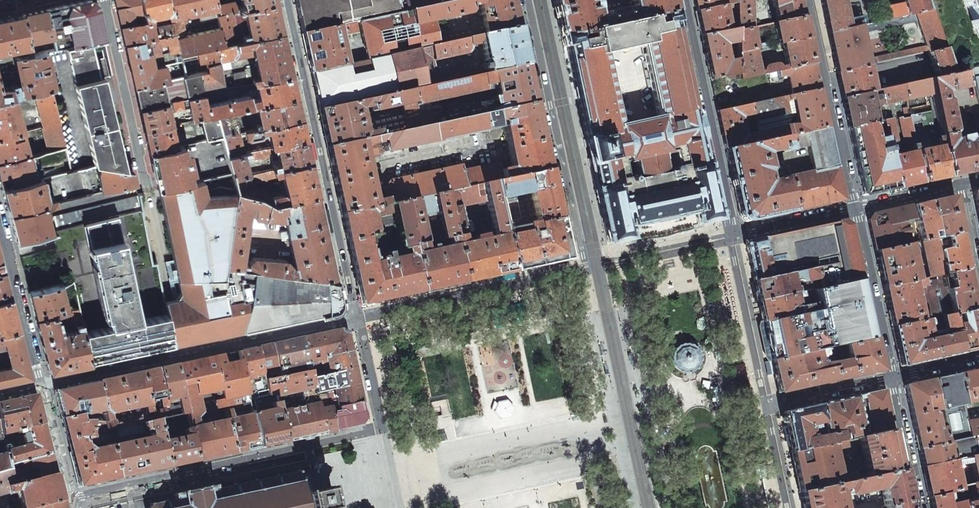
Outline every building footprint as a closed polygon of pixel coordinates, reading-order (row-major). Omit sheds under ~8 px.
[(72,45),(91,41),(103,38),(99,20),(96,4),(91,0),(84,0),(74,2),(69,3),(65,14),(66,19),(58,21),(58,22),(59,28),(67,26),(72,45)] [(140,0),(115,0),(120,26),(145,21),(140,0)] [(145,21),(151,19),(151,16),(167,13),(171,12),(168,0),(140,0),(145,21)] [(172,17),(185,14),(198,11),(216,7),(215,5),(214,0),(168,0),(171,12),(172,17)] [(238,11),(244,10),(275,3),(275,0),(241,0),(243,6),(238,7),(238,8),(237,8),(238,11)] [(299,20),(308,17),(311,32),(339,26),(344,25),(354,23),(359,22),(399,13),(396,0),(294,0),(299,20)] [(399,13),(409,11),(439,4),(438,0),(396,0),(399,13)] [(412,25),(431,21),(468,13),(471,9),(471,6),(469,0),(459,0),(439,4),(409,11),(412,25)] [(486,34),(518,27),(514,7),(512,0),(483,0),(479,1),(479,4),(486,34)] [(554,4),(561,37),(609,27),(607,16),(599,18),(595,0),(553,0),(554,4)] [(633,11),(630,12),(629,10),(625,11),(624,9),(624,8),(607,12),(606,13),(607,16),(609,27),(675,13),(672,0),(631,0),(633,11)] [(696,12),(735,3),(735,0),(693,0),(696,12)] [(735,3),(736,29),(736,31),(751,28),(750,0),(735,0),(735,3)] [(777,23),(804,17),(801,1),(800,0),(772,0),(777,23)] [(828,33),(860,26),(859,23),(851,24),(851,22),(847,23),(843,0),(821,0),(828,33)] [(905,2),(909,16),(932,11),(928,0),(904,0),(905,2)] [(932,11),(945,48),(953,73),(963,71),(972,69),(978,67),(978,37),(977,38),(963,0),(928,0),(932,11)] [(977,38),(978,37),(978,0),(963,0),(977,38)] [(216,7),(217,16),(238,11),(237,8),(238,8),(238,7),(234,2),(225,3),(215,5),(216,7)] [(905,2),(882,7),(881,7),(884,21),(909,16),(905,2)] [(47,8),(50,24),(58,22),(58,21),(66,19),(65,14),(69,3),(47,8)] [(244,10),(250,39),(282,32),(278,15),(275,3),(244,10)] [(735,3),(696,12),(698,23),(701,35),(736,29),(735,3)] [(198,11),(200,22),(205,21),(218,18),(217,16),(216,7),(198,11)] [(22,13),(27,42),(45,38),(52,37),(50,24),(47,8),(36,10),(22,13)] [(220,28),(224,45),(234,42),(250,39),(244,10),(238,11),(217,16),(218,18),(219,25),(220,28)] [(359,22),(367,59),(417,49),(429,46),(437,44),(431,21),(412,25),(409,11),(399,13),(359,22)] [(860,26),(828,33),(836,73),(868,66),(867,60),(861,33),(889,27),(918,21),(926,46),(928,52),(945,48),(932,11),(909,16),(884,21),(860,26)] [(25,47),(28,46),(27,42),(22,13),(5,17),(0,18),(0,52),(25,47)] [(694,116),(674,23),(677,22),(675,13),(609,27),(561,37),(562,43),(563,48),(566,47),(581,116),(586,139),(583,140),(589,167),(590,167),(595,192),(597,202),(607,244),(625,241),(626,245),(635,243),(640,243),(653,240),(665,238),(671,237),(676,235),(689,232),(692,231),(702,228),(701,224),(719,220),(710,178),(711,177),(709,167),(708,167),(708,164),(707,164),(701,139),(702,139),(697,118),(696,119),(695,117),(694,116)] [(173,23),(175,28),(183,27),(187,26),(185,14),(172,17),(173,20),(173,23)] [(299,20),(302,34),(311,32),(308,17),(299,20)] [(751,28),(736,31),(736,43),(736,53),(752,49),(755,49),(751,30),(754,32),(755,35),(773,31),(772,28),(775,25),(778,44),(781,43),(809,37),(806,27),(804,17),(777,23),(751,28)] [(125,45),(142,41),(156,38),(155,34),(153,27),(151,19),(145,21),(120,26),(123,37),(125,45)] [(54,43),(55,49),(65,47),(72,45),(67,26),(59,28),(58,22),(50,24),(52,37),(53,39),(54,43)] [(155,34),(156,38),(176,33),(175,28),(173,23),(157,26),(158,33),(155,34)] [(344,25),(346,35),(356,33),(354,23),(344,25)] [(176,33),(177,37),(183,36),(183,34),(185,34),(185,32),(188,31),(187,26),(183,27),(175,28),(176,33)] [(308,62),(310,72),(347,64),(339,26),(311,32),(302,34),(308,62)] [(481,39),(489,73),(526,65),(522,45),(518,27),(486,34),(480,35),(481,39)] [(177,37),(180,54),(195,51),(202,49),(215,47),(224,45),(220,28),(183,36),(177,37)] [(736,29),(701,35),(706,58),(710,81),(737,76),(737,59),(727,61),(725,52),(730,51),(729,44),(736,43),(736,31),(736,29)] [(252,78),(253,83),(255,83),(291,75),(288,58),(286,51),(282,32),(250,39),(234,42),(235,48),(251,44),(253,56),(258,77),(252,78)] [(165,65),(168,80),(185,76),(183,64),(180,54),(177,37),(176,33),(156,38),(160,54),(165,53),(166,60),(163,65),(165,65)] [(469,37),(471,46),(478,44),(481,39),(480,35),(469,37)] [(429,46),(432,60),(467,53),(471,46),(469,37),(437,44),(429,46)] [(787,69),(814,64),(811,51),(809,37),(781,43),(787,69)] [(149,51),(150,56),(160,54),(156,38),(142,41),(144,53),(149,51)] [(65,47),(74,83),(99,77),(97,69),(91,41),(72,45),(65,47)] [(129,66),(134,86),(160,81),(168,80),(165,65),(163,65),(152,68),(150,56),(149,51),(144,53),(142,41),(125,45),(129,66)] [(219,62),(219,63),(229,61),(253,56),(251,44),(235,48),(234,42),(224,45),(215,47),(219,62)] [(29,48),(30,55),(46,51),(47,51),(55,49),(54,43),(29,48)] [(417,49),(425,87),(438,84),(435,72),(432,60),(429,46),(417,49)] [(926,46),(867,60),(868,66),(871,65),(928,52),(926,46)] [(204,59),(205,65),(219,62),(215,47),(202,49),(204,59)] [(945,48),(928,52),(936,77),(953,73),(945,48)] [(195,51),(197,61),(204,59),(202,49),(195,51)] [(314,92),(318,110),(358,101),(411,90),(425,87),(417,49),(367,59),(370,71),(349,76),(347,64),(310,72),(314,92)] [(737,59),(737,76),(737,79),(755,62),(752,49),(736,53),(737,59)] [(10,87),(13,97),(33,92),(49,88),(53,87),(46,51),(30,55),(26,55),(26,54),(13,56),(20,86),(16,87),(15,84),(10,86),(10,87)] [(347,64),(349,76),(370,71),(367,59),(347,64)] [(219,63),(220,70),(231,68),(229,61),(219,63)] [(198,73),(201,87),(222,83),(223,83),(220,70),(219,63),(219,62),(205,65),(206,71),(198,73)] [(788,76),(792,95),(795,94),(819,89),(817,76),(814,64),(787,69),(778,75),(781,74),(781,78),(784,77),(788,76)] [(499,106),(500,110),(534,103),(532,93),(530,83),(526,65),(489,73),(481,74),(485,90),(495,87),(497,96),(492,97),(494,102),(498,101),(499,106)] [(868,66),(836,73),(839,85),(842,98),(874,91),(869,68),(872,67),(871,65),(868,66)] [(97,69),(99,77),(102,76),(111,74),(109,66),(97,69)] [(435,72),(438,84),(465,78),(463,68),(461,67),(435,72)] [(960,137),(960,138),(960,139),(953,140),(952,134),(954,130),(948,100),(945,98),(944,92),(975,84),(974,78),(972,70),(964,72),(963,71),(953,73),(936,77),(928,78),(931,94),(934,110),(940,137),(949,177),(973,172),(978,171),(978,135),(968,137),(968,136),(967,135),(960,137)] [(233,74),(235,86),(247,85),(244,71),(233,74)] [(160,81),(165,103),(171,102),(182,99),(187,98),(203,95),(201,87),(198,73),(185,76),(168,80),(160,81)] [(414,103),(415,106),(428,103),(440,100),(485,91),(485,90),(481,74),(465,78),(438,84),(425,87),(411,90),(414,103)] [(257,92),(260,105),(296,97),(292,78),(291,75),(255,83),(257,92)] [(74,83),(93,165),(98,166),(122,169),(99,77),(74,83)] [(928,78),(902,84),(905,100),(931,94),(928,78)] [(138,106),(139,109),(165,103),(160,81),(134,86),(135,93),(136,98),(138,106)] [(203,95),(205,104),(226,99),(222,83),(201,87),(203,95)] [(902,84),(877,90),(880,104),(880,106),(905,100),(902,84)] [(13,97),(10,87),(0,87),(0,101),(13,97)] [(33,92),(41,126),(58,122),(49,88),(33,92)] [(725,150),(828,128),(819,89),(795,94),(792,95),(732,108),(717,111),(725,150)] [(358,101),(360,109),(370,107),(371,112),(401,106),(414,103),(411,90),(358,101)] [(874,91),(842,98),(845,113),(848,128),(875,122),(872,106),(880,104),(877,90),(874,91)] [(205,104),(208,116),(216,114),(255,106),(260,105),(257,92),(250,94),(226,99),(205,104)] [(189,106),(192,119),(194,119),(199,118),(208,116),(205,104),(203,95),(187,98),(189,106)] [(22,131),(13,97),(0,101),(0,137),(22,131)] [(255,106),(260,127),(301,118),(298,105),(297,102),(296,97),(260,105),(255,106)] [(171,102),(173,111),(184,108),(182,99),(171,102)] [(784,101),(786,112),(788,122),(796,113),(793,99),(784,101)] [(428,103),(432,122),(444,119),(440,100),(428,103)] [(323,130),(326,147),(362,140),(379,136),(378,133),(378,130),(365,133),(360,109),(358,101),(318,110),(323,130)] [(141,120),(143,130),(170,124),(165,103),(139,109),(141,120)] [(500,170),(503,179),(549,169),(541,135),(534,103),(500,110),(492,112),(432,125),(420,128),(406,130),(379,136),(362,140),(363,146),(380,143),(383,153),(492,129),(491,123),(502,121),(506,141),(512,167),(500,170)] [(405,124),(406,130),(420,128),(415,106),(414,103),(401,106),(405,124)] [(415,106),(420,128),(432,125),(432,122),(428,103),(415,106)] [(216,114),(221,136),(239,132),(245,131),(260,127),(255,106),(216,114)] [(892,118),(884,120),(884,121),(887,137),(898,188),(902,187),(914,185),(921,183),(923,182),(916,148),(909,115),(907,107),(902,108),(905,117),(902,118),(902,117),(898,118),(904,145),(907,153),(894,155),(894,152),(897,146),(897,144),(892,118)] [(934,110),(909,115),(916,148),(919,148),(919,150),(932,147),(931,139),(940,137),(934,110)] [(786,112),(760,119),(756,125),(758,132),(789,125),(788,122),(786,112)] [(199,118),(205,139),(221,136),(216,114),(208,116),(199,118)] [(267,130),(271,147),(275,146),(305,139),(303,127),(301,118),(260,127),(261,131),(267,130)] [(180,122),(181,129),(195,126),(194,119),(192,119),(180,122)] [(500,128),(503,142),(506,141),(502,121),(491,123),(492,129),(500,128)] [(41,126),(48,151),(64,147),(58,122),(41,126)] [(858,172),(863,194),(863,195),(864,195),(894,189),(898,188),(887,137),(877,139),(874,125),(876,125),(875,122),(848,128),(858,172)] [(146,143),(148,152),(150,151),(175,146),(170,124),(143,130),(146,143)] [(246,138),(248,139),(260,137),(262,134),(261,131),(260,127),(245,131),(246,138)] [(742,220),(745,221),(748,221),(844,200),(828,128),(725,150),(739,214),(739,216),(740,218),(742,220)] [(28,155),(22,131),(0,137),(0,162),(28,155)] [(221,136),(227,156),(243,153),(239,132),(221,136)] [(919,148),(916,148),(923,182),(927,182),(949,177),(940,137),(931,139),(932,147),(919,150),(919,148)] [(272,166),(273,169),(280,168),(310,161),(307,149),(305,139),(275,146),(279,163),(272,164),(272,166)] [(334,182),(341,214),(376,207),(387,204),(386,198),(375,201),(374,195),(365,157),(363,146),(362,140),(326,147),(334,182)] [(363,146),(365,157),(383,153),(380,143),(363,146)] [(175,146),(150,151),(154,173),(158,190),(190,182),(186,167),(191,166),(189,158),(185,159),(182,144),(175,146)] [(30,162),(33,174),(40,173),(38,168),(68,161),(64,147),(48,151),(45,151),(46,158),(30,162)] [(251,158),(253,160),(266,157),(272,153),(270,147),(249,151),(250,155),(251,158)] [(2,188),(34,180),(33,174),(30,162),(46,158),(45,151),(28,155),(0,162),(0,180),(2,188)] [(231,172),(232,178),(248,175),(247,170),(244,157),(250,155),(249,151),(243,153),(227,156),(231,172)] [(286,193),(287,201),(317,194),(313,176),(310,161),(280,168),(281,173),(282,177),(286,193)] [(463,171),(466,187),(482,184),(494,181),(503,179),(500,170),(499,163),(463,171)] [(386,198),(387,204),(392,203),(403,201),(415,198),(432,195),(445,192),(456,189),(466,187),(463,171),(462,165),(389,180),(384,190),(385,193),(386,198)] [(97,171),(101,191),(135,183),(133,174),(132,171),(122,169),(98,166),(97,171)] [(232,178),(235,191),(247,194),(259,182),(282,177),(281,173),(273,174),(272,169),(270,170),(248,175),(232,178)] [(506,234),(514,271),(543,265),(569,259),(558,213),(549,169),(503,179),(494,181),(498,199),(515,195),(530,192),(537,223),(525,225),(526,230),(506,234)] [(211,256),(210,263),(224,265),(235,191),(232,178),(231,172),(217,176),(219,181),(219,185),(218,200),(217,202),(211,256)] [(190,182),(158,190),(162,212),(213,199),(212,193),(214,193),(214,189),(210,190),(209,184),(219,181),(217,176),(216,176),(190,182)] [(6,203),(9,214),(43,206),(46,205),(54,203),(52,197),(46,199),(41,179),(34,180),(2,188),(6,203)] [(212,193),(213,199),(218,200),(219,185),(219,181),(209,184),(210,190),(214,189),(214,193),(212,193)] [(487,202),(494,237),(506,234),(505,229),(498,199),(494,181),(482,184),(487,202)] [(456,189),(460,207),(487,202),(482,184),(466,187),(456,189)] [(257,187),(250,195),(259,198),(271,204),(272,204),(271,196),(270,194),(257,187)] [(456,245),(465,282),(491,276),(514,271),(506,234),(494,237),(485,239),(474,241),(469,242),(464,243),(462,234),(466,233),(460,207),(456,189),(445,192),(456,245)] [(235,191),(224,265),(241,267),(246,230),(246,227),(249,204),(253,204),(252,217),(265,218),(268,218),(282,218),(283,217),(281,209),(285,209),(288,208),(286,201),(272,204),(271,204),(259,198),(250,195),(247,194),(235,191)] [(448,246),(456,245),(445,192),(432,195),(436,213),(442,239),(447,238),(448,246)] [(271,196),(272,204),(286,201),(287,201),(286,193),(271,196)] [(290,243),(297,275),(336,280),(326,236),(317,194),(287,201),(286,201),(288,208),(285,209),(287,219),(286,219),(285,220),(287,230),(289,237),(290,243)] [(415,198),(419,216),(436,213),(432,195),(415,198)] [(498,199),(505,229),(521,226),(515,195),(498,199)] [(53,217),(57,230),(86,223),(116,215),(140,209),(137,196),(53,217)] [(956,213),(953,196),(939,199),(928,202),(936,238),(961,232),(956,213)] [(403,201),(415,254),(426,251),(424,243),(425,243),(419,216),(415,198),(403,201)] [(213,199),(162,212),(166,226),(176,224),(196,219),(200,222),(217,202),(218,200),(213,199)] [(351,261),(361,304),(394,297),(423,291),(415,254),(403,201),(392,203),(394,213),(401,246),(401,248),(405,247),(407,255),(392,258),(389,259),(388,252),(383,253),(384,258),(380,259),(380,261),(372,262),(370,258),(367,243),(366,238),(377,235),(373,219),(372,213),(378,212),(376,207),(341,214),(351,261)] [(200,222),(193,261),(208,263),(209,256),(211,256),(217,202),(200,222)] [(912,205),(915,218),(920,241),(936,238),(928,202),(912,205)] [(378,212),(379,216),(394,213),(392,203),(387,204),(376,207),(378,212)] [(249,204),(246,227),(265,228),(265,224),(265,218),(252,217),(253,204),(249,204)] [(899,208),(872,214),(868,220),(875,250),(909,243),(909,240),(905,223),(907,223),(907,221),(915,218),(912,205),(899,208)] [(13,229),(15,240),(50,231),(49,227),(48,221),(43,206),(9,214),(13,229)] [(86,223),(91,246),(121,240),(116,215),(86,223)] [(182,267),(192,307),(190,307),(191,310),(193,310),(200,312),(208,263),(193,261),(200,222),(196,219),(176,224),(166,226),(174,268),(182,267)] [(753,280),(816,268),(820,287),(861,279),(849,225),(843,220),(764,238),(764,237),(754,239),(745,241),(746,242),(745,243),(749,262),(753,280)] [(505,229),(506,234),(526,230),(525,225),(521,226),(505,229)] [(286,238),(289,237),(287,230),(280,232),(282,239),(286,238)] [(961,232),(936,238),(943,274),(968,269),(964,249),(961,232)] [(921,247),(928,277),(943,274),(936,238),(920,241),(921,247)] [(91,246),(109,326),(139,320),(121,240),(91,246)] [(909,243),(875,250),(879,269),(883,287),(922,278),(921,275),(916,276),(909,243)] [(415,254),(423,291),(446,286),(465,282),(456,245),(448,246),(444,248),(435,250),(433,245),(429,246),(431,251),(426,251),(415,254)] [(388,252),(389,259),(392,258),(407,255),(405,247),(401,248),(387,251),(388,252)] [(52,250),(56,263),(69,260),(67,249),(57,252),(56,249),(52,250)] [(248,261),(247,268),(288,274),(290,264),(288,262),(286,260),(253,257),(248,261)] [(247,268),(241,267),(224,265),(210,263),(208,263),(200,312),(195,340),(220,335),(325,312),(336,310),(340,302),(338,290),(336,280),(297,275),(288,274),(247,268)] [(178,285),(180,298),(182,306),(184,306),(185,308),(190,307),(192,307),(182,267),(174,268),(178,285)] [(702,270),(704,281),(716,279),(713,267),(702,270)] [(816,268),(753,280),(755,289),(758,301),(797,293),(802,282),(815,279),(817,288),(820,287),(816,268)] [(968,269),(943,274),(952,314),(961,353),(978,348),(978,321),(976,306),(968,269)] [(0,272),(0,300),(10,297),(9,293),(3,271),(0,272)] [(891,327),(931,319),(941,317),(952,314),(943,274),(928,277),(922,278),(883,287),(887,307),(891,327)] [(833,347),(845,345),(874,339),(861,279),(820,287),(817,288),(812,289),(816,309),(762,321),(766,340),(771,360),(833,347)] [(34,313),(35,318),(53,314),(56,313),(67,310),(60,284),(29,292),(34,313)] [(60,284),(67,310),(69,310),(63,284),(60,284)] [(760,311),(762,321),(816,309),(812,289),(797,293),(758,301),(760,311)] [(0,300),(0,333),(18,329),(17,325),(10,297),(0,300)] [(166,310),(176,307),(182,306),(180,298),(174,299),(164,301),(166,310)] [(188,342),(193,310),(191,310),(183,311),(183,309),(182,306),(176,307),(166,310),(167,314),(167,315),(169,327),(173,342),(173,345),(182,343),(185,342),(188,342)] [(71,313),(73,323),(75,323),(81,322),(77,307),(70,309),(71,313)] [(195,340),(200,312),(193,310),(188,342),(195,340)] [(43,348),(49,371),(72,366),(89,363),(89,360),(85,345),(83,332),(81,322),(75,323),(76,330),(61,333),(58,318),(55,319),(53,314),(35,318),(43,348)] [(83,332),(85,345),(169,327),(167,315),(167,314),(139,320),(109,326),(83,332)] [(931,319),(891,327),(900,365),(901,366),(926,360),(961,353),(952,314),(941,317),(945,333),(946,335),(930,338),(926,322),(931,321),(931,319)] [(85,345),(89,360),(112,355),(131,351),(153,346),(173,342),(169,327),(85,345)] [(2,341),(9,363),(0,365),(0,382),(12,379),(30,375),(19,333),(18,329),(0,333),(0,341),(2,341)] [(329,331),(320,333),(325,357),(351,351),(347,333),(341,329),(329,331)] [(303,337),(308,361),(316,360),(317,362),(320,362),(320,358),(325,357),(320,333),(310,336),(303,337)] [(273,344),(280,377),(294,374),(292,365),(303,363),(305,369),(302,369),(303,372),(311,371),(310,369),(308,361),(303,337),(285,341),(273,344)] [(833,347),(771,360),(774,377),(778,393),(831,381),(881,370),(874,339),(845,345),(848,359),(836,362),(836,360),(832,360),(832,363),(823,365),(819,362),(820,362),(820,360),(820,359),(821,356),(824,356),(824,354),(833,353),(834,351),(833,347)] [(0,341),(0,365),(9,363),(2,341),(0,341)] [(719,346),(722,357),(733,354),(731,343),(719,346)] [(280,377),(273,344),(265,345),(257,347),(264,381),(280,377)] [(688,345),(683,345),(678,347),(675,351),(673,356),(672,361),(674,366),(677,370),(682,372),(684,373),(687,373),(690,373),(692,372),(695,370),(696,369),(699,365),(701,360),(700,354),(697,350),(693,347),(688,345)] [(264,381),(257,347),(247,349),(238,351),(240,361),(249,399),(268,395),(264,381)] [(351,351),(325,357),(320,358),(320,362),(321,367),(310,369),(311,371),(312,378),(330,373),(355,368),(351,351)] [(221,399),(213,401),(215,408),(220,406),(222,412),(225,412),(232,410),(251,406),(249,399),(240,361),(224,364),(222,354),(195,360),(175,364),(186,413),(189,428),(197,426),(195,417),(200,412),(196,395),(220,390),(221,399)] [(166,406),(169,416),(186,413),(175,364),(173,365),(158,368),(165,401),(176,398),(178,406),(172,407),(172,405),(166,406)] [(151,412),(153,420),(158,419),(169,416),(166,406),(165,401),(158,368),(156,369),(143,372),(149,401),(159,399),(161,410),(151,412)] [(313,384),(315,393),(316,393),(326,391),(358,384),(355,368),(330,373),(331,380),(313,384)] [(957,374),(963,404),(967,403),(978,400),(978,369),(968,371),(957,374)] [(279,411),(285,442),(322,434),(325,433),(320,409),(316,393),(315,393),(313,384),(312,378),(311,371),(303,372),(294,374),(280,377),(264,381),(268,395),(275,394),(275,396),(301,390),(304,406),(279,411)] [(106,430),(117,428),(153,420),(151,412),(149,401),(143,372),(117,377),(96,381),(102,411),(105,422),(106,430)] [(963,404),(957,374),(931,379),(904,385),(922,467),(954,460),(969,456),(978,454),(978,435),(970,437),(967,422),(963,404)] [(54,390),(61,418),(78,415),(79,416),(95,412),(96,415),(98,415),(97,412),(102,411),(96,381),(72,386),(54,390)] [(338,407),(362,401),(358,384),(326,391),(329,406),(330,407),(331,406),(337,405),(338,407)] [(728,390),(730,402),(742,399),(740,388),(728,390)] [(844,398),(782,412),(790,451),(842,441),(859,437),(894,430),(885,390),(884,390),(844,398)] [(0,402),(0,424),(2,434),(17,430),(18,433),(24,431),(23,428),(26,427),(42,422),(35,394),(13,399),(0,402)] [(279,411),(275,396),(275,394),(268,395),(249,399),(251,406),(252,413),(260,447),(264,446),(274,444),(285,442),(279,411)] [(333,413),(337,430),(350,428),(362,425),(366,419),(362,401),(338,407),(338,411),(333,413)] [(320,409),(325,433),(326,433),(337,430),(333,413),(331,406),(330,407),(329,406),(320,409)] [(232,410),(225,412),(227,419),(234,452),(248,449),(260,447),(252,413),(234,417),(232,410)] [(61,418),(79,486),(101,481),(118,478),(111,444),(109,444),(106,430),(105,422),(96,421),(79,416),(78,415),(61,418)] [(111,444),(118,478),(145,472),(169,467),(161,436),(158,419),(153,420),(117,428),(119,436),(146,430),(145,427),(149,426),(152,436),(132,441),(131,438),(129,439),(129,441),(118,444),(117,441),(110,442),(111,444)] [(227,419),(197,426),(189,428),(197,461),(216,456),(234,452),(227,419)] [(967,422),(970,437),(978,435),(978,419),(967,422)] [(8,445),(4,445),(9,465),(50,454),(45,436),(42,422),(26,427),(28,434),(22,435),(24,441),(25,445),(10,449),(10,447),(8,447),(8,445)] [(9,468),(9,465),(4,445),(2,436),(2,434),(0,424),(0,471),(9,468)] [(161,436),(169,467),(185,463),(197,461),(189,428),(185,429),(186,435),(166,440),(165,435),(161,436)] [(898,450),(894,430),(859,437),(863,457),(861,457),(862,461),(864,460),(868,476),(902,470),(898,450)] [(22,435),(14,437),(16,444),(24,441),(22,435)] [(836,465),(832,449),(843,447),(842,441),(790,451),(795,473),(799,492),(850,480),(846,463),(836,465)] [(13,484),(55,473),(51,457),(50,454),(9,465),(9,468),(13,484)] [(960,490),(961,495),(978,491),(978,454),(969,456),(975,482),(966,484),(960,486),(960,490)] [(954,460),(922,467),(925,482),(929,497),(947,493),(960,490),(960,486),(957,473),(954,460)] [(213,485),(176,493),(174,493),(173,493),(175,499),(168,501),(167,499),(165,500),(165,501),(153,504),(152,502),(150,504),(151,505),(149,507),(330,507),(326,487),(324,487),(322,476),(324,472),(327,471),(326,467),(324,467),(319,465),(319,462),(315,463),(315,465),(313,469),(299,472),(299,470),(296,470),(296,471),(278,475),(278,474),(275,475),(275,476),(257,480),(257,478),(254,479),(254,480),(237,484),(236,483),(234,483),(234,485),(216,489),(215,484),(213,485)] [(17,490),(22,507),(29,507),(62,500),(61,497),(55,473),(13,484),(9,468),(0,471),(0,494),(17,490)] [(902,470),(868,476),(850,480),(799,492),(803,507),(842,507),(840,497),(846,496),(846,495),(880,487),(884,505),(883,505),(884,507),(885,506),(885,507),(910,507),(902,470)] [(957,473),(960,486),(966,484),(963,471),(957,473)] [(961,495),(963,502),(964,507),(978,507),(978,491),(961,495)] [(929,497),(931,507),(964,507),(963,502),(949,504),(947,493),(929,497)] [(62,500),(29,507),(64,507),(62,500)]
